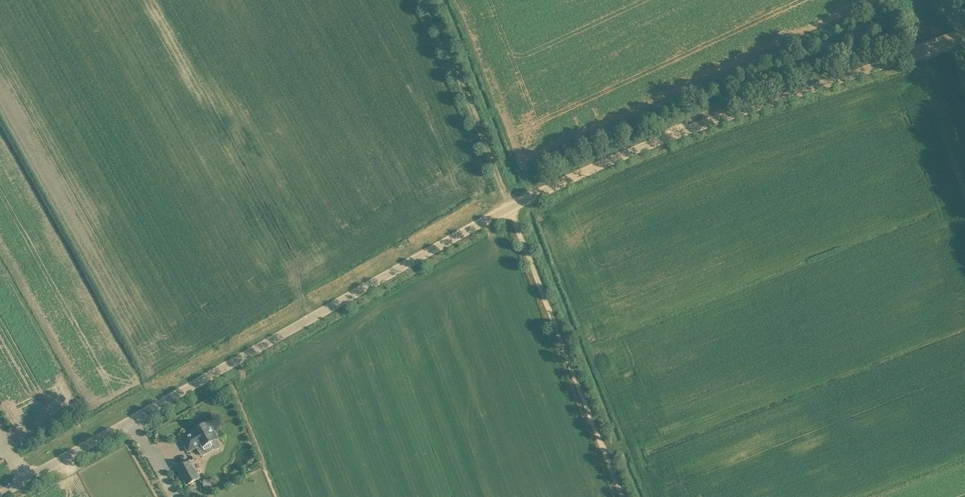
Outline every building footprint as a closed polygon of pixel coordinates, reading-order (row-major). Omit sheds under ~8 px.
[(181,439),(189,453),(201,445),(203,448),(210,443),(214,449),(216,450),(220,448),(220,446),(217,440),(218,439),(208,422),(194,430),(195,432),(181,439)] [(178,468),(188,485),(199,479),(189,461),(178,468)]
